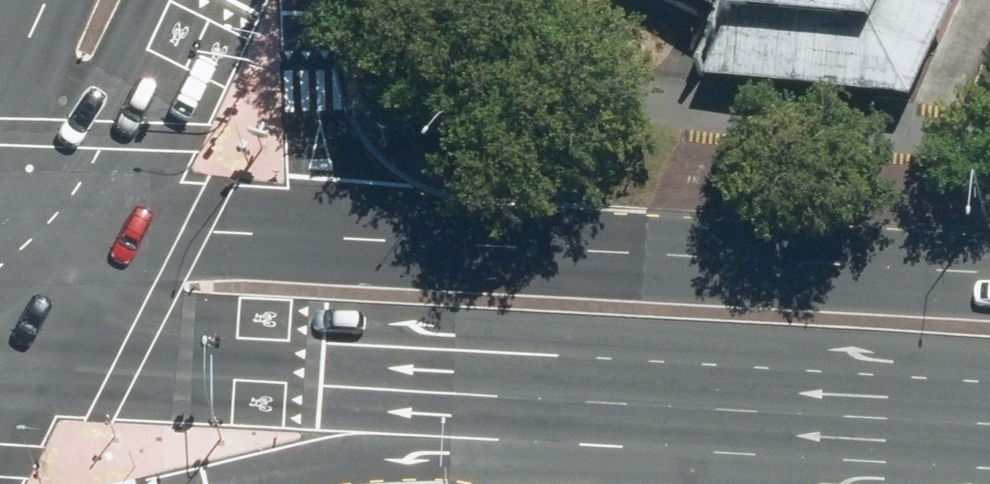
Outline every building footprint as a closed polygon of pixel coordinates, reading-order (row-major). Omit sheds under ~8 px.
[(920,55),(945,0),(756,0),(920,55)]
